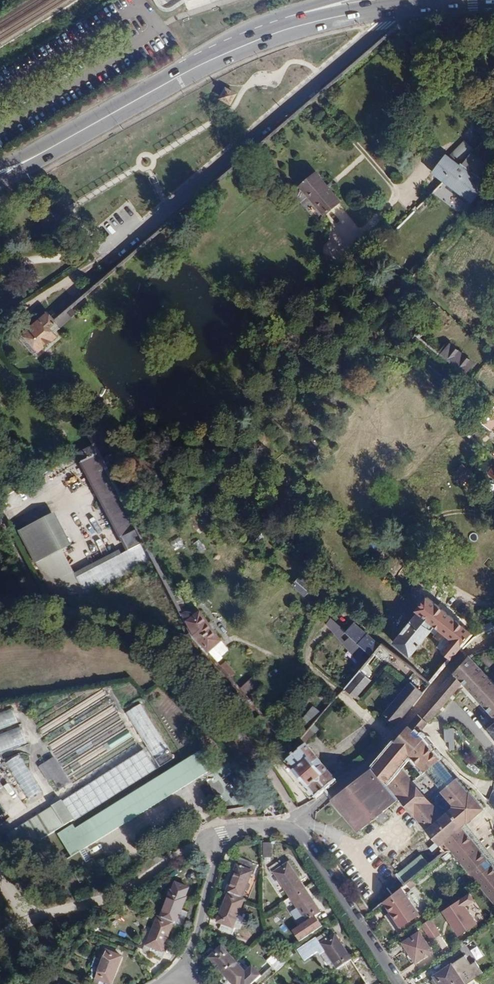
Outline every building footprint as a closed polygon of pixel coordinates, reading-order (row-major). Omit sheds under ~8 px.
[(241,98),(228,90),(222,102),(234,109),(241,98)] [(445,154),(430,174),(442,183),(473,206),(488,186),(461,166),(445,154)] [(319,173),(302,188),(328,217),(345,202),(319,173)] [(48,314),(19,339),(35,357),(63,332),(48,314)] [(447,348),(439,359),(462,378),(471,368),(447,348)] [(482,424),(490,431),(493,427),(493,411),(482,424)] [(95,449),(79,457),(109,516),(127,551),(129,554),(128,555),(137,572),(154,563),(95,449)] [(55,516),(29,530),(46,562),(72,549),(55,516)] [(171,541),(175,549),(183,545),(180,538),(171,541)] [(198,540),(193,543),(200,552),(205,548),(198,540)] [(463,578),(468,564),(462,561),(456,575),(463,578)] [(73,574),(56,583),(60,590),(86,598),(73,574)] [(301,578),(295,586),(306,595),(313,588),(301,578)] [(417,609),(419,611),(435,625),(431,631),(436,635),(439,633),(450,643),(445,649),(455,657),(460,649),(473,635),(427,597),(417,609)] [(419,611),(392,642),(409,656),(428,634),(431,631),(435,625),(419,611)] [(185,613),(181,616),(193,639),(216,664),(223,658),(222,656),(229,650),(221,641),(219,642),(199,613),(192,617),(190,615),(185,613)] [(355,626),(347,634),(331,620),(327,626),(358,664),(353,668),(358,673),(360,671),(380,648),(369,637),(365,633),(360,629),(355,625),(354,626),(355,626)] [(428,723),(463,683),(493,719),(493,683),(471,656),(469,657),(419,715),(428,723)] [(360,671),(344,689),(356,699),(372,681),(360,671)] [(392,719),(397,724),(431,685),(428,682),(422,690),(412,681),(385,714),(392,719)] [(156,759),(171,750),(143,705),(128,714),(156,759)] [(18,722),(12,708),(0,712),(0,729),(18,722)] [(419,734),(428,723),(419,715),(381,759),(372,767),(402,804),(445,855),(449,852),(453,852),(471,875),(488,860),(462,829),(466,826),(485,811),(471,793),(469,794),(457,779),(456,780),(439,760),(440,759),(423,740),(423,739),(419,734)] [(20,727),(0,734),(0,753),(26,744),(20,727)] [(454,727),(444,728),(445,750),(455,750),(454,727)] [(294,754),(284,763),(315,799),(316,799),(336,783),(300,740),(291,751),(294,754)] [(157,771),(144,750),(64,800),(76,821),(157,771)] [(172,751),(158,760),(162,767),(177,759),(172,751)] [(77,827),(88,846),(210,771),(199,753),(77,827)] [(29,799),(42,790),(20,755),(6,764),(29,799)] [(54,756),(40,765),(57,792),(71,783),(54,756)] [(372,767),(333,798),(363,835),(381,820),(386,826),(393,821),(388,815),(402,804),(372,767)] [(63,800),(52,806),(64,826),(75,821),(63,800)] [(74,823),(59,832),(62,836),(77,827),(75,824),(74,823)] [(88,846),(77,827),(62,836),(73,855),(68,858),(82,881),(102,869),(96,858),(95,856),(88,861),(81,850),(88,846)] [(16,828),(6,834),(18,854),(28,849),(16,828)] [(262,842),(262,856),(271,857),(272,842),(262,842)] [(425,856),(401,874),(408,883),(432,865),(425,856)] [(238,865),(252,872),(254,873),(257,867),(240,860),(238,865)] [(471,875),(479,886),(493,904),(493,867),(488,860),(471,875)] [(279,861),(269,868),(272,874),(274,872),(290,897),(304,888),(288,863),(283,867),(279,861)] [(252,872),(238,865),(226,893),(228,894),(241,899),(252,872)] [(171,890),(159,918),(173,924),(174,924),(175,923),(183,926),(188,912),(180,909),(186,896),(188,897),(190,891),(179,887),(176,893),(171,890)] [(321,915),(304,888),(290,897),(307,922),(292,932),(299,943),(322,927),(317,918),(321,915)] [(243,900),(241,899),(228,894),(217,922),(222,924),(232,928),(243,900)] [(406,895),(388,907),(401,928),(420,916),(406,895)] [(464,905),(460,899),(442,911),(459,936),(477,924),(464,905)] [(159,918),(157,917),(146,945),(152,947),(162,951),(173,924),(159,918)] [(432,940),(440,934),(430,919),(421,925),(431,939),(432,940)] [(234,929),(232,928),(222,924),(220,929),(232,934),(234,929)] [(350,959),(335,935),(330,938),(325,932),(297,951),(305,961),(319,952),(321,955),(325,951),(337,968),(350,959)] [(421,933),(404,943),(416,962),(433,952),(421,933)] [(164,952),(162,951),(152,947),(150,953),(162,958),(164,952)] [(216,952),(209,958),(223,974),(236,963),(222,947),(216,952)] [(209,958),(216,952),(212,948),(197,961),(201,965),(209,958)] [(122,955),(107,949),(96,977),(102,980),(111,983),(122,955)] [(272,967),(282,957),(278,952),(267,961),(272,967)] [(282,957),(272,967),(276,972),(287,963),(282,957)] [(438,983),(468,983),(481,975),(474,964),(470,967),(464,958),(433,977),(438,983)] [(350,959),(337,968),(349,983),(366,983),(350,959)] [(236,963),(223,974),(232,983),(253,983),(261,977),(253,968),(246,975),(236,963)]
